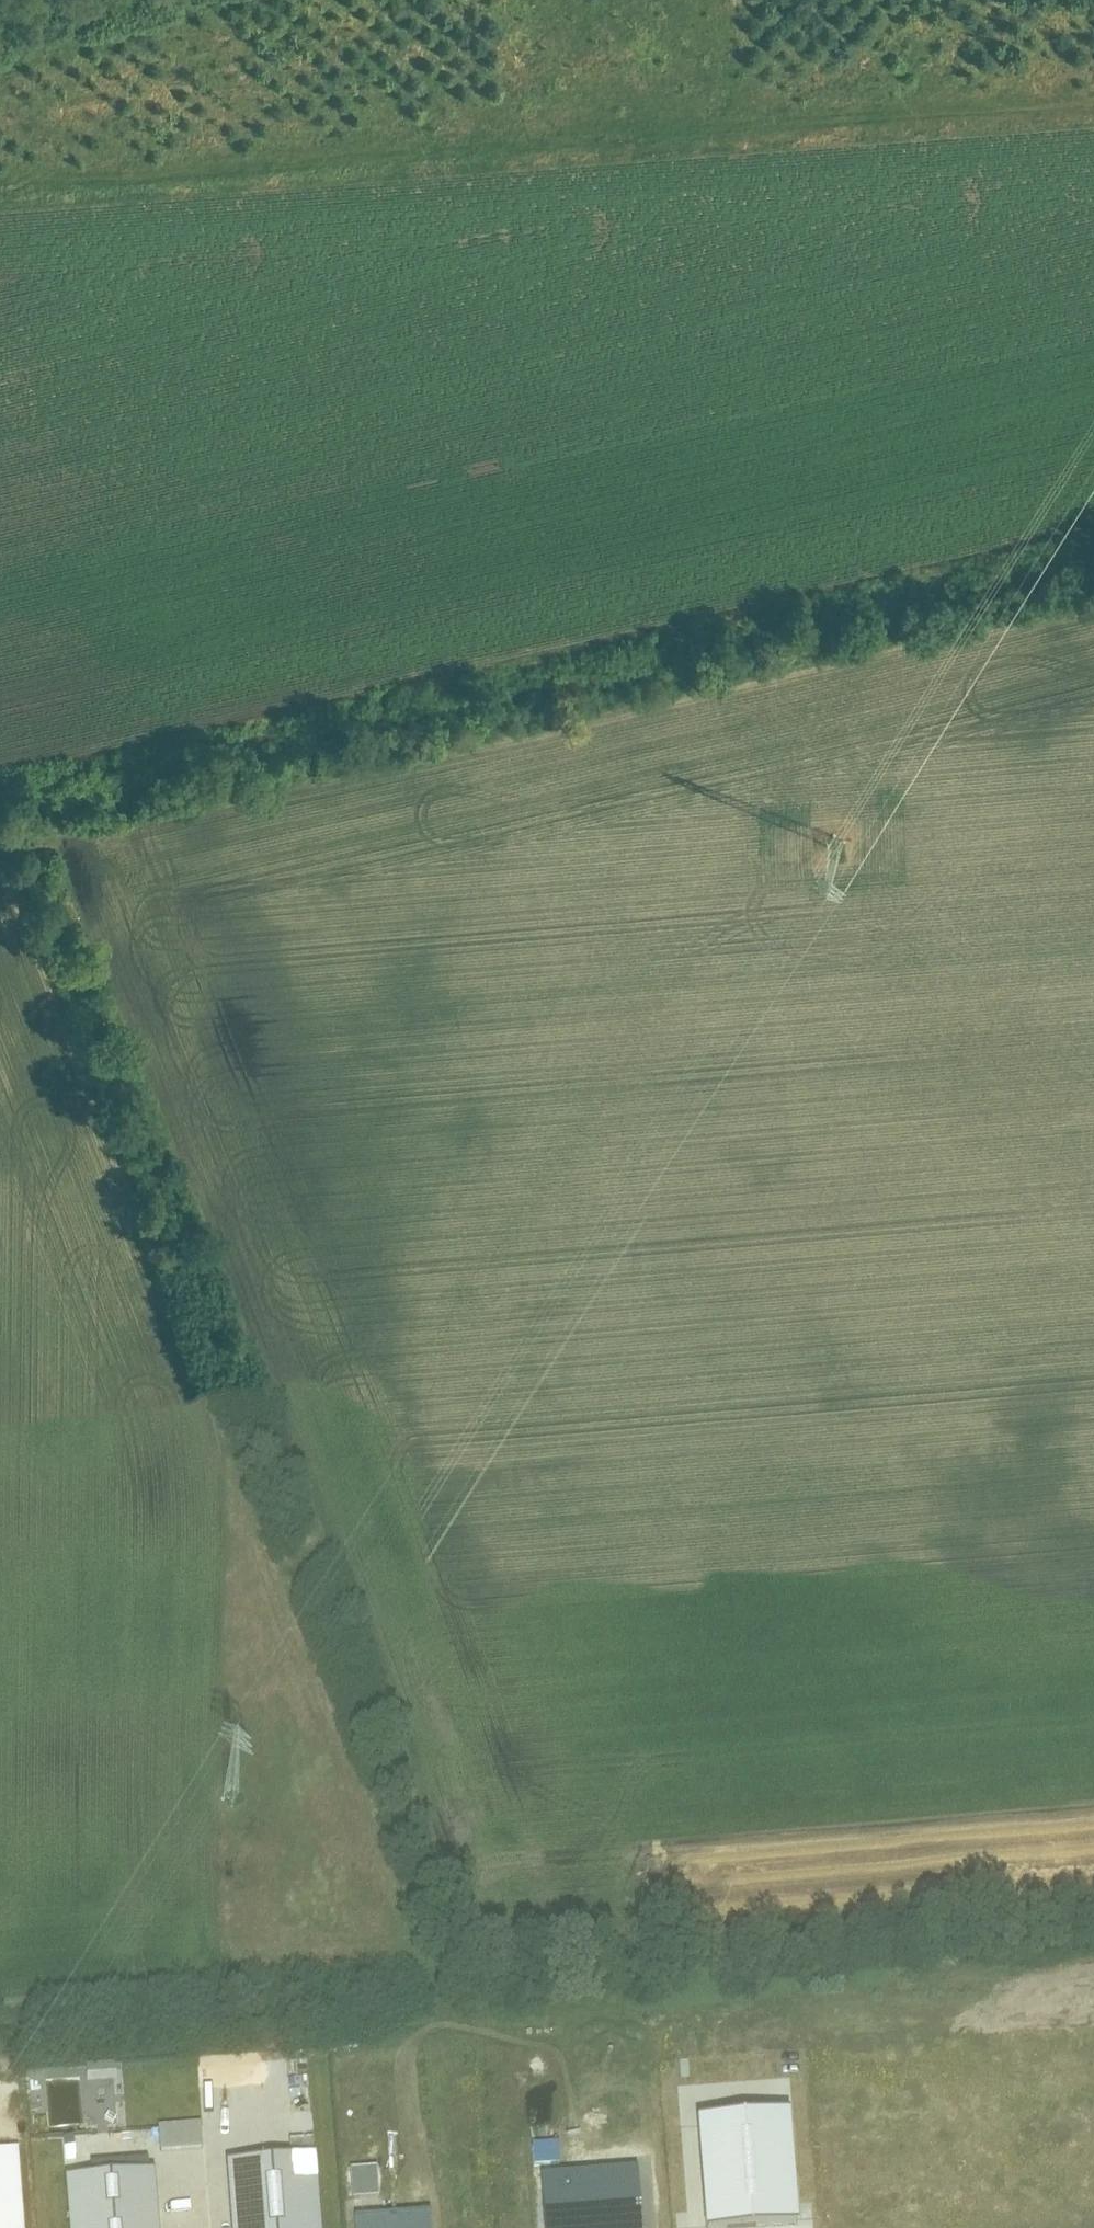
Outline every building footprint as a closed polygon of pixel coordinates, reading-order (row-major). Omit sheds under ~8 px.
[(250,2082),(249,2061),(201,2063),(202,2085),(250,2082)] [(795,2224),(787,2114),(695,2120),(702,2227),(737,2227),(795,2224)] [(156,2126),(157,2153),(201,2151),(200,2124),(156,2126)] [(18,2152),(0,2153),(0,2227),(24,2227),(18,2152)] [(317,2158),(229,2164),(234,2227),(322,2227),(317,2158)] [(634,2169),(534,2178),(538,2227),(639,2227),(634,2169)] [(62,2178),(67,2227),(156,2227),(150,2171),(62,2178)] [(356,2222),(356,2227),(433,2227),(432,2216),(356,2222)]
